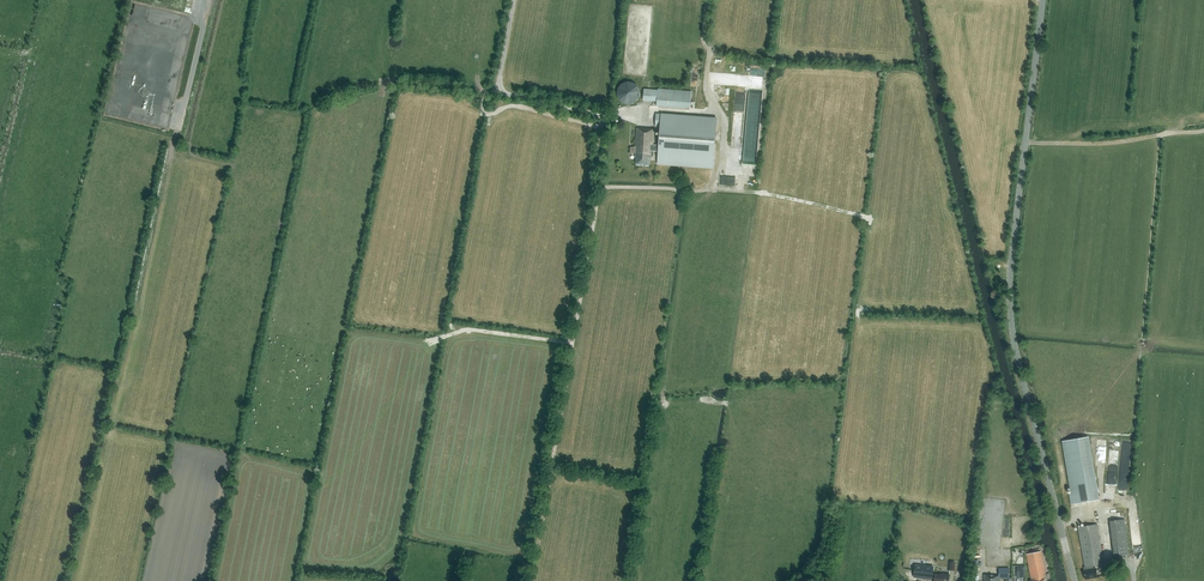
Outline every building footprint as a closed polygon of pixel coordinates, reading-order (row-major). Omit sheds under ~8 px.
[(647,18),(644,18),(644,22),(652,23),(653,14),(648,13),(647,18)] [(650,49),(650,36),(635,36),(635,39),(636,39),(636,43),(641,44),(641,46),(646,47),(645,49),(650,49)] [(748,85),(749,77),(739,76),(739,85),(748,85)] [(621,85),(619,88),(618,91),(618,94),(618,97),(620,100),(622,102),(625,103),(628,104),(631,104),(634,103),(636,101),(638,98),(639,95),(639,92),(639,89),(637,87),(635,85),(633,83),(630,82),(627,82),(624,83),(621,85)] [(643,98),(651,98),(652,89),(644,89),(643,98)] [(671,107),(672,90),(658,89),(656,106),(671,107)] [(635,157),(637,157),(636,164),(650,165),(651,158),(652,155),(653,155),(654,151),(658,151),(658,163),(713,167),(717,119),(656,114),(655,126),(659,127),(659,132),(660,132),(659,145),(654,145),(655,130),(636,128),(635,147),(631,147),(630,153),(636,153),(635,157)] [(1063,441),(1072,493),(1069,494),(1071,504),(1098,500),(1087,437),(1063,441)] [(1120,455),(1120,442),(1112,442),(1111,455),(1120,455)] [(1114,557),(1129,555),(1125,519),(1110,521),(1114,557)] [(1097,577),(1096,568),(1094,569),(1093,565),(1104,564),(1097,524),(1078,527),(1085,567),(1084,567),(1084,570),(1085,579),(1097,577)] [(1043,574),(1045,574),(1040,548),(1026,551),(1032,580),(1030,580),(1045,580),(1043,574)] [(915,565),(914,577),(932,579),(933,567),(915,565)] [(1020,577),(1025,577),(1025,565),(1017,565),(1017,571),(1020,571),(1020,577)] [(984,575),(983,580),(999,580),(999,578),(1008,578),(1009,568),(1000,568),(999,576),(984,575)]
